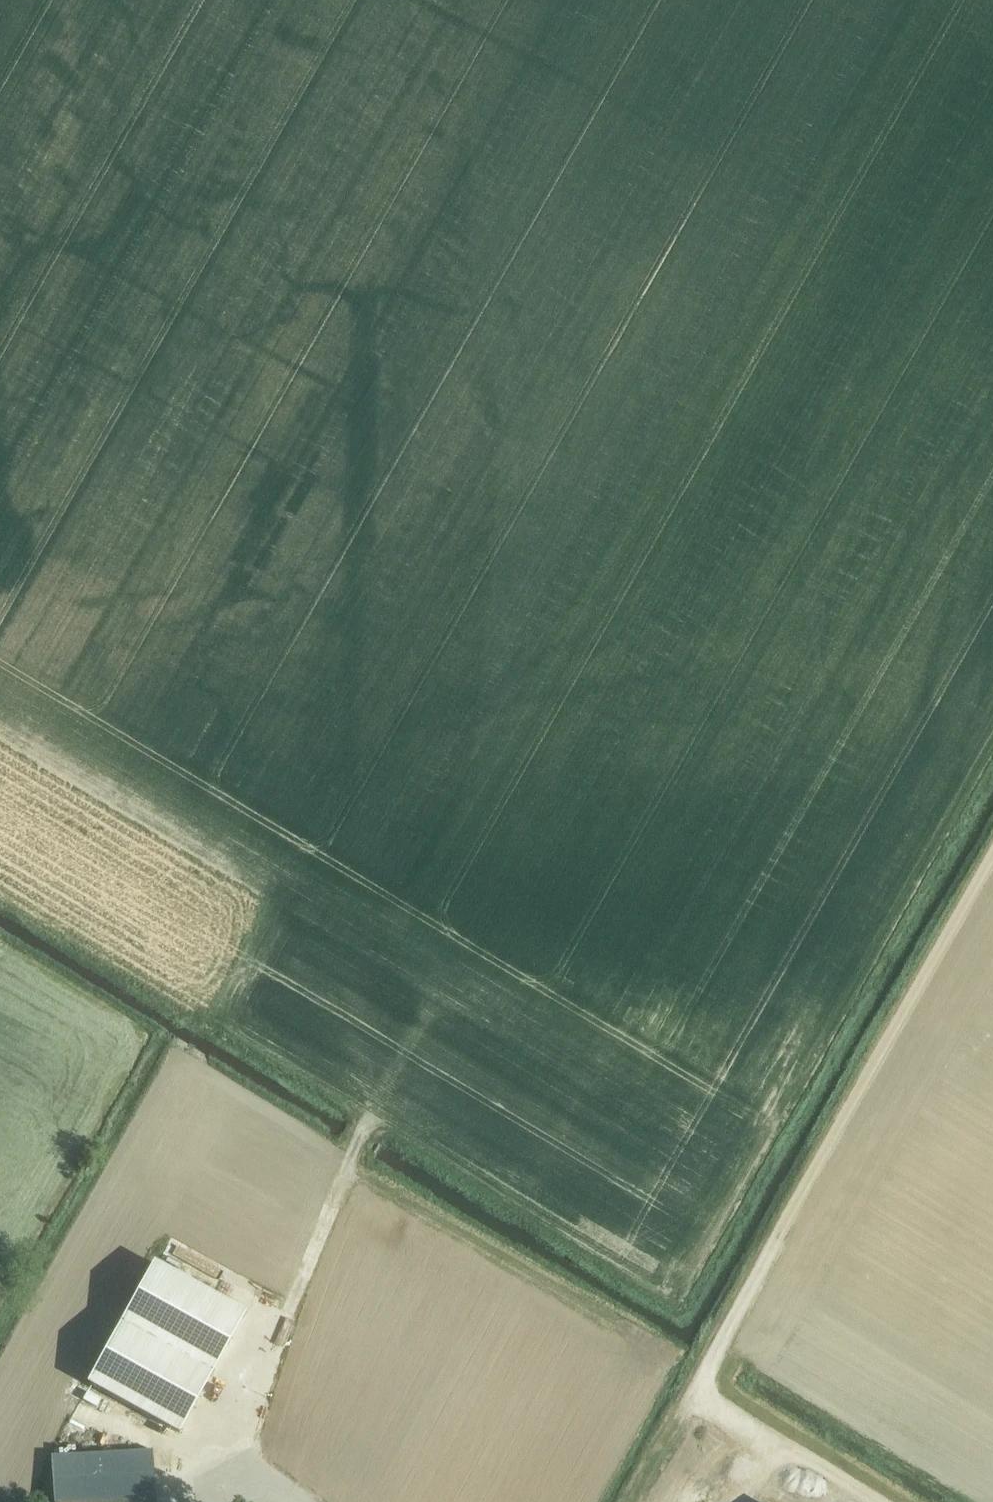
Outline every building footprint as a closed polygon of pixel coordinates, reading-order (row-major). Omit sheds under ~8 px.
[(246,1313),(157,1264),(90,1385),(179,1434),(246,1313)] [(101,1400),(87,1392),(83,1400),(97,1408),(101,1400)] [(50,1458),(52,1501),(153,1501),(151,1452),(50,1458)]
